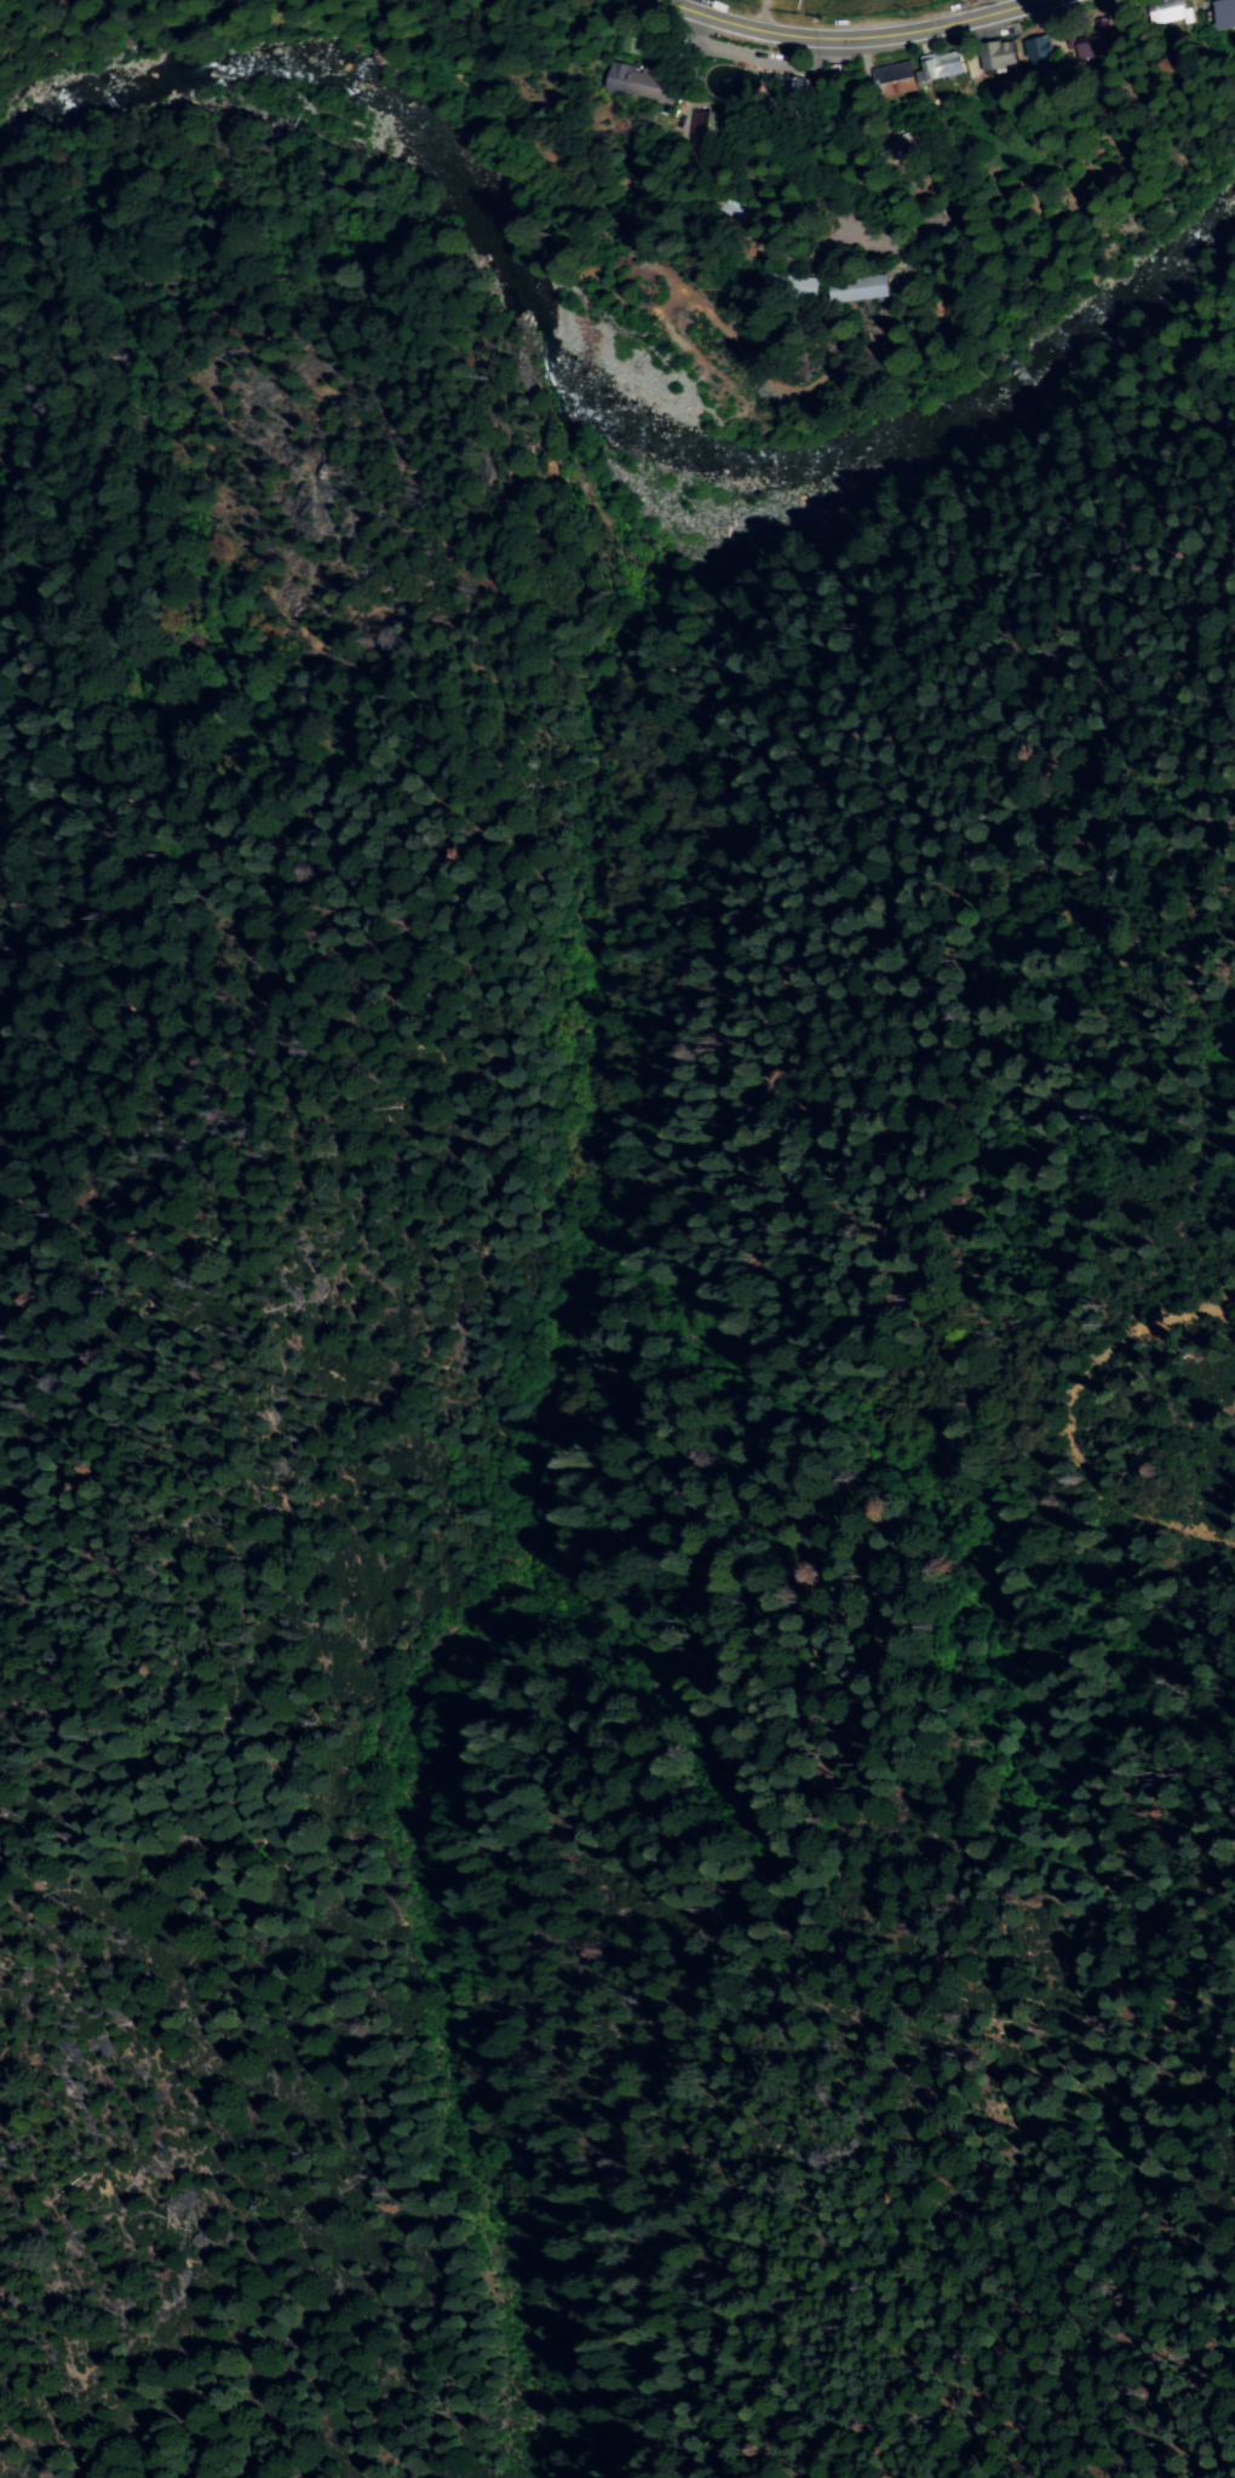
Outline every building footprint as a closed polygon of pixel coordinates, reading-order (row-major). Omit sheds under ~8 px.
[(1148,16),(1173,21),(1177,0),(1151,0),(1148,16)] [(1226,30),(1234,28),(1234,0),(1220,0),(1226,30)] [(1064,59),(1109,46),(1102,21),(1057,34),(1064,59)] [(1023,67),(1049,59),(1040,31),(1016,39),(1023,67)] [(1084,66),(1112,61),(1107,38),(1080,43),(1084,66)] [(976,67),(1012,67),(1012,39),(976,39),(976,67)] [(923,80),(960,73),(955,47),(918,54),(923,80)] [(664,107),(672,77),(604,58),(596,87),(664,107)] [(909,91),(906,61),(867,65),(871,96),(909,91)] [(714,110),(693,109),(692,131),(713,133),(714,110)] [(818,298),(880,294),(878,270),(817,275),(818,298)]
